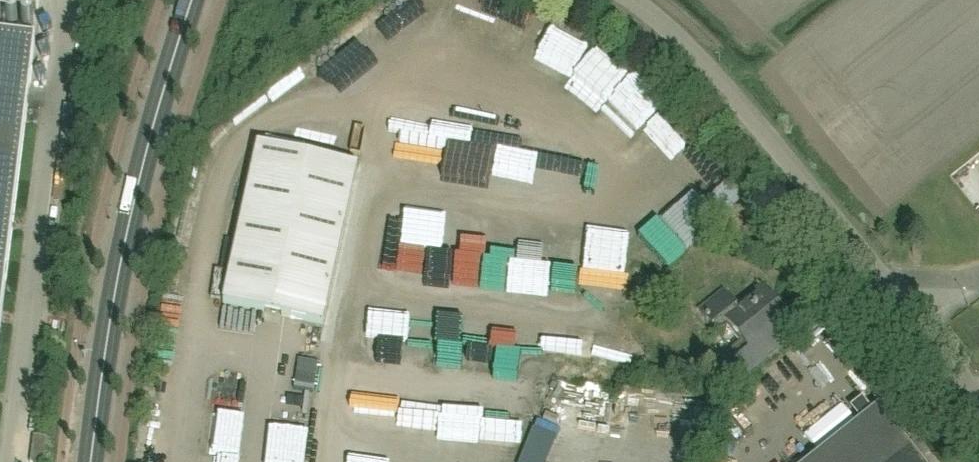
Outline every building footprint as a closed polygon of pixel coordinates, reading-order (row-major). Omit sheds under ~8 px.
[(36,44),(0,39),(0,332),(36,44)] [(324,323),(358,165),(258,143),(223,301),(324,323)] [(760,342),(787,320),(761,287),(736,307),(723,291),(700,310),(719,334),(730,325),(743,341),(716,363),(733,384),(770,354),(760,342)] [(878,407),(808,461),(922,461),(878,407)] [(48,437),(34,435),(30,461),(44,461),(48,437)]
